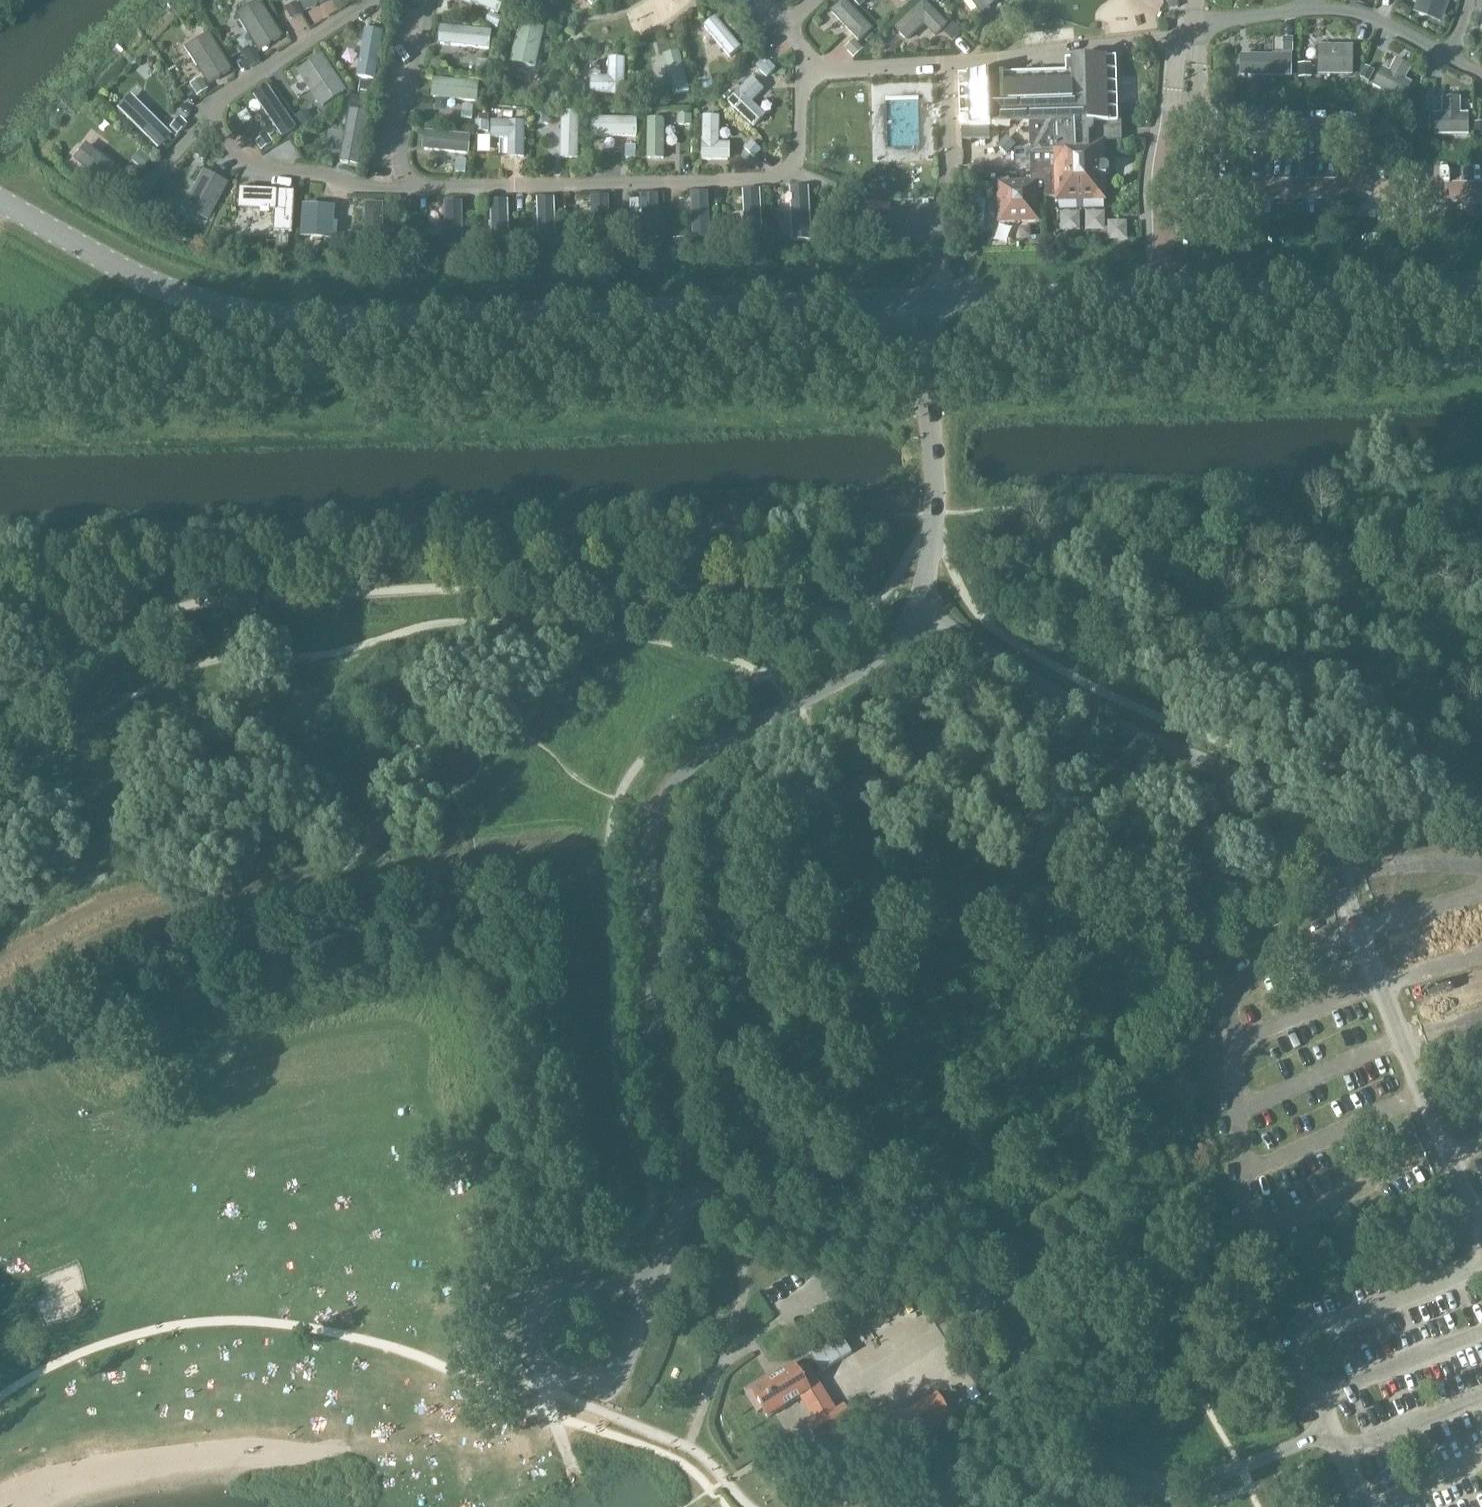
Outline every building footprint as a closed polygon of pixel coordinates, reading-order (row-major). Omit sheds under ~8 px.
[(268,0),(198,0),(194,3),(239,75),(290,41),(278,22),(268,0)] [(333,0),(268,0),(278,22),(290,41),(337,10),(333,0)] [(355,96),(378,100),(397,0),(386,0),(318,44),(355,96)] [(337,10),(353,0),(333,0),(337,10)] [(432,23),(506,30),(510,15),(511,10),(521,2),(516,0),(437,0),(432,23)] [(510,15),(576,31),(579,20),(585,17),(590,16),(594,15),(599,15),(611,13),(615,12),(619,10),(623,9),(616,0),(524,0),(521,2),(511,10),(510,15)] [(623,9),(630,5),(637,1),(638,0),(616,0),(623,9)] [(719,0),(701,0),(677,20),(699,105),(706,105),(713,97),(758,50),(719,0)] [(807,22),(805,23),(804,24),(804,25),(803,27),(802,28),(802,30),(803,32),(803,34),(804,35),(809,42),(812,45),(815,48),(820,53),(822,54),(824,55),(826,56),(829,57),(831,58),(834,58),(836,58),(849,58),(856,58),(882,33),(851,0),(829,0),(807,22)] [(882,33),(918,0),(851,0),(882,33)] [(856,58),(980,51),(930,0),(918,0),(882,33),(856,58)] [(980,51),(991,50),(1010,22),(1009,21),(1007,20),(1006,19),(1006,17),(1006,16),(1006,15),(1006,14),(1007,12),(1007,11),(1008,9),(1010,7),(1012,6),(1016,3),(1013,0),(930,0),(980,51)] [(1372,13),(1417,31),(1429,39),(1434,41),(1439,41),(1445,39),(1448,35),(1452,30),(1457,15),(1461,0),(1377,0),(1372,13)] [(1464,42),(1465,53),(1470,60),(1478,64),(1481,66),(1481,0),(1477,0),(1464,42)] [(239,75),(194,3),(157,37),(151,43),(165,66),(179,89),(180,90),(191,106),(239,75)] [(510,15),(506,30),(494,81),(492,108),(531,108),(563,107),(569,54),(582,43),(579,40),(576,35),(575,31),(576,31),(510,15)] [(1311,18),(1293,20),(1297,78),(1351,81),(1354,22),(1336,18),(1311,18)] [(699,105),(677,20),(661,31),(657,33),(653,35),(644,38),(638,40),(631,42),(630,106),(642,106),(697,105),(699,105)] [(1293,20),(1232,29),(1237,79),(1297,78),(1293,20)] [(1364,24),(1354,22),(1351,81),(1376,89),(1393,101),(1415,49),(1389,34),(1364,24)] [(506,30),(432,23),(422,73),(494,81),(506,30)] [(630,106),(631,42),(617,45),(607,46),(596,45),(586,45),(582,43),(569,54),(563,107),(585,107),(630,106)] [(165,66),(151,43),(131,64),(101,98),(160,155),(196,117),(196,116),(195,115),(195,113),(194,112),(194,110),(192,109),(191,106),(180,90),(179,89),(165,66)] [(289,63),(262,81),(296,132),(355,96),(318,44),(289,63)] [(764,45),(758,50),(713,97),(783,164),(785,161),(787,156),(788,154),(789,151),(790,148),(791,145),(792,140),(793,111),(794,88),(794,85),(794,82),(764,45)] [(1424,54),(1415,49),(1393,101),(1430,129),(1457,134),(1471,78),(1424,54)] [(1117,131),(1115,59),(1071,61),(1072,83),(1003,84),(1003,75),(960,77),(960,80),(961,132),(989,132),(988,127),(1011,126),(1030,126),(1031,182),(1009,182),(1009,179),(999,179),(999,182),(997,182),(998,223),(1039,222),(1038,199),(1053,199),(1053,202),(1106,201),(1106,183),(1106,177),(1109,174),(1109,170),(1106,167),(1105,131),(1117,131)] [(494,81),(422,73),(411,127),(475,133),(478,109),(492,108),(494,81)] [(1471,78),(1457,134),(1481,137),(1481,82),(1471,78)] [(296,132),(262,81),(239,98),(229,107),(226,114),(225,123),(229,133),(238,145),(248,151),(255,154),(260,156),(296,132)] [(378,100),(355,96),(296,132),(260,156),(296,163),(332,166),(363,176),(378,100)] [(699,105),(697,105),(696,175),(728,174),(753,173),(766,172),(769,172),(773,171),(776,169),(780,167),(783,164),(713,97),(706,105),(699,105)] [(160,155),(101,98),(53,145),(49,149),(129,213),(151,189),(138,178),(160,155)] [(642,106),(641,176),(696,175),(697,105),(642,106)] [(630,106),(585,107),(583,177),(641,176),(642,106),(630,106)] [(563,107),(531,108),(529,178),(583,177),(585,107),(563,107)] [(529,178),(531,108),(492,108),(478,109),(475,133),(471,180),(511,180),(511,178),(529,178)] [(475,133),(411,127),(407,146),(406,162),(408,167),(414,177),(421,181),(471,180),(475,133)] [(1006,155),(1014,146),(1006,138),(997,147),(1006,155)] [(136,210),(243,246),(243,238),(246,183),(181,160),(136,210)] [(769,240),(768,243),(826,240),(825,204),(831,180),(800,168),(789,183),(782,185),(768,187),(769,240)] [(980,181),(965,181),(965,194),(980,194),(980,181)] [(244,246),(298,251),(299,233),(300,192),(247,183),(244,246)] [(767,187),(716,188),(717,244),(768,243),(767,187)] [(716,188),(665,189),(666,246),(717,244),(716,188)] [(665,189),(616,191),(617,247),(666,246),(665,189)] [(616,191),(566,192),(568,249),(617,247),(616,191)] [(350,250),(358,198),(335,195),(301,192),(300,250),(350,250)] [(566,192),(516,193),(517,250),(568,249),(566,192)] [(516,193),(465,194),(465,251),(517,250),(516,193)] [(429,194),(416,195),(418,252),(465,251),(465,194),(429,194)] [(360,230),(357,251),(418,252),(416,195),(359,198),(360,230)] [(822,1372),(852,1353),(841,1334),(810,1353),(822,1372)] [(836,1409),(805,1361),(795,1367),(794,1365),(751,1392),(768,1420),(800,1399),(815,1422),(806,1428),(816,1444),(854,1421),(843,1405),(836,1409)] [(951,1416),(938,1395),(889,1425),(904,1449),(953,1420),(950,1416),(951,1416)]
